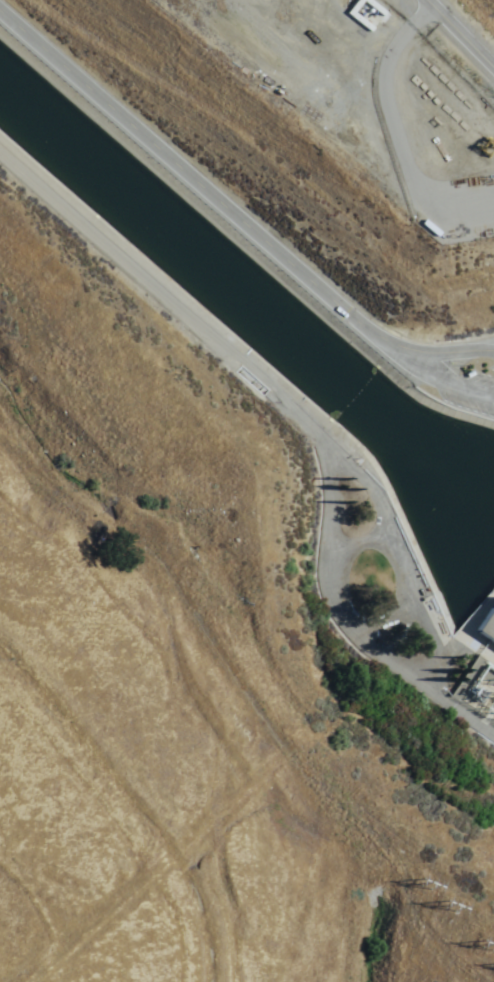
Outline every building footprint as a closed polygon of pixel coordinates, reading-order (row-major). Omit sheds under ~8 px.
[(479,632),(493,642),(493,610),(479,632)]
